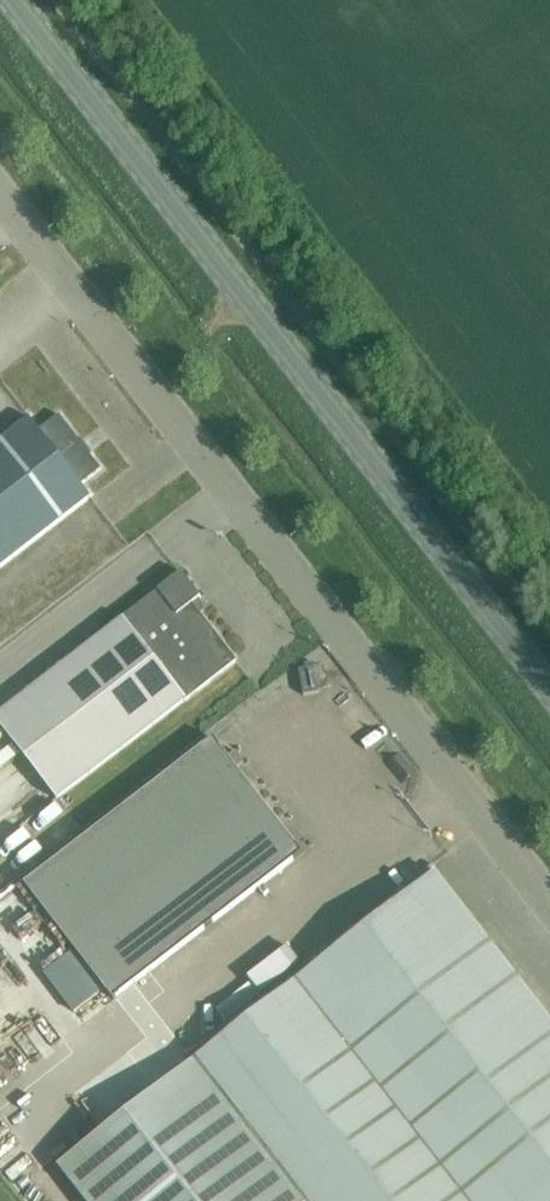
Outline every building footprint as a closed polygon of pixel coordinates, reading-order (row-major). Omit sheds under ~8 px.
[(3,258),(5,269),(18,268),(17,256),(3,258)] [(92,498),(82,485),(102,470),(60,416),(40,431),(30,419),(30,420),(27,416),(0,438),(0,569),(92,498)] [(58,800),(185,701),(186,702),(237,662),(193,605),(202,598),(182,572),(122,619),(122,620),(0,715),(0,725),(58,800)] [(214,740),(26,885),(115,1001),(303,855),(236,769),(244,762),(237,752),(229,759),(214,740)] [(59,1167),(86,1200),(549,1200),(549,1020),(436,873),(59,1167)]
